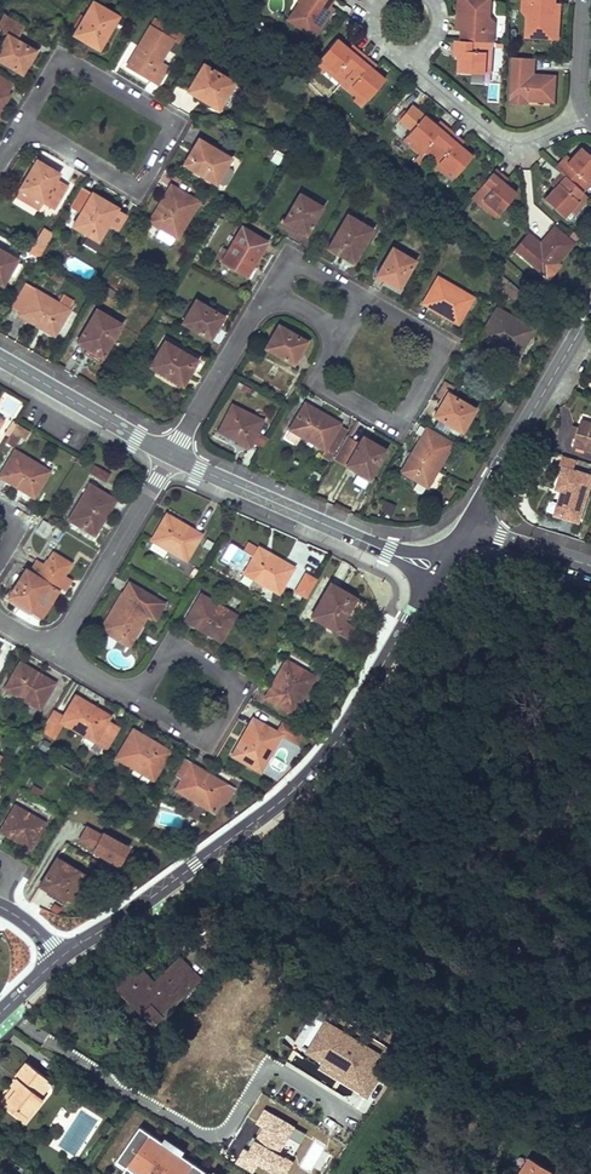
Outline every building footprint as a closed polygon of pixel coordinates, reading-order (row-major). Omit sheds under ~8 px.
[(332,0),(297,0),(297,3),(286,20),(313,38),(325,20),(321,17),(329,5),(332,0)] [(494,22),(490,16),(491,0),(458,0),(457,15),(462,15),(461,30),(460,40),(483,41),(484,42),(485,32),(494,32),(494,22)] [(559,17),(554,17),(555,2),(555,0),(532,0),(532,1),(522,0),(522,11),(527,16),(525,37),(558,39),(559,17)] [(118,16),(92,1),(72,34),(83,40),(84,37),(100,46),(118,16)] [(329,5),(321,17),(325,20),(334,8),(329,5)] [(0,46),(0,61),(21,74),(26,65),(17,60),(26,46),(16,40),(24,27),(3,14),(0,19),(0,31),(6,35),(0,46)] [(154,17),(149,26),(154,29),(159,20),(154,17)] [(154,29),(149,26),(137,47),(139,48),(135,55),(133,53),(126,65),(157,84),(167,67),(159,62),(172,39),(177,31),(159,20),(154,29)] [(182,34),(177,31),(172,39),(178,42),(182,34)] [(493,42),(494,32),(485,32),(484,42),(485,42),(492,42),(493,42)] [(83,40),(98,49),(100,46),(84,37),(83,40)] [(363,55),(355,48),(352,52),(347,49),(335,38),(318,59),(327,66),(323,70),(339,83),(363,55)] [(491,63),(491,52),(482,51),(483,41),(460,40),(459,56),(458,72),(484,74),(485,63),(491,63)] [(484,42),(483,41),(482,51),(491,52),(492,42),(485,42),(484,42)] [(35,51),(26,46),(17,60),(26,65),(35,51)] [(367,100),(384,79),(372,69),(368,66),(371,62),(363,55),(339,83),(356,97),(359,93),(367,100)] [(513,56),(511,94),(528,95),(527,100),(554,102),(555,75),(534,74),(528,74),(528,68),(534,68),(535,58),(513,56)] [(323,70),(327,66),(318,59),(313,66),(321,73),(323,70)] [(234,83),(202,64),(186,90),(196,96),(198,91),(211,99),(208,103),(218,109),(222,103),(233,84),(234,83)] [(12,82),(0,75),(0,89),(6,93),(12,82)] [(489,101),(499,102),(500,83),(490,83),(489,101)] [(240,88),(233,84),(222,103),(228,107),(240,88)] [(0,89),(0,109),(9,95),(6,93),(0,89)] [(198,91),(196,96),(208,103),(211,99),(198,91)] [(359,93),(356,97),(353,100),(361,107),(367,100),(359,93)] [(527,100),(528,95),(511,94),(510,103),(527,105),(527,100)] [(434,125),(422,115),(406,135),(414,142),(411,146),(419,154),(425,146),(433,153),(447,135),(434,125)] [(403,138),(408,129),(397,121),(392,130),(403,138)] [(434,125),(447,135),(450,131),(438,121),(434,125)] [(447,135),(459,146),(463,142),(450,131),(447,135)] [(414,142),(406,135),(402,139),(411,146),(414,142)] [(455,176),(471,156),(459,146),(447,135),(433,153),(440,159),(434,166),(443,173),(446,169),(455,176)] [(197,139),(191,149),(194,150),(185,166),(215,184),(230,158),(197,139)] [(433,153),(425,146),(419,154),(427,160),(433,153)] [(580,147),(570,159),(559,170),(561,172),(564,176),(575,186),(582,179),(585,181),(590,174),(590,157),(580,147)] [(191,149),(182,164),(185,166),(194,150),(191,149)] [(279,164),(284,152),(275,149),(270,160),(279,164)] [(434,166),(440,159),(433,153),(427,160),(434,166)] [(559,170),(570,159),(566,155),(555,167),(559,170)] [(36,160),(19,188),(14,195),(37,209),(42,201),(54,208),(67,186),(55,179),(58,173),(36,160)] [(451,180),(455,176),(446,169),(443,173),(451,180)] [(491,172),(504,183),(507,179),(495,169),(491,172)] [(498,213),(516,193),(504,183),(491,172),(477,190),(484,196),(478,203),(487,210),(490,206),(498,213)] [(564,176),(561,172),(550,184),(553,187),(564,176)] [(581,191),(582,192),(590,182),(590,174),(585,181),(582,179),(575,186),(581,191)] [(574,198),(581,191),(575,186),(564,176),(553,187),(543,199),(562,217),(569,209),(577,201),(574,198)] [(155,210),(148,222),(158,228),(173,236),(177,239),(198,202),(170,185),(159,203),(162,204),(158,212),(155,210)] [(91,194),(81,188),(70,206),(80,212),(72,226),(87,235),(82,243),(93,249),(107,225),(116,230),(125,214),(117,209),(117,208),(107,202),(105,205),(90,196),(91,194)] [(478,203),(484,196),(477,190),(471,197),(478,203)] [(582,192),(581,191),(574,198),(577,201),(569,209),(573,213),(588,197),(582,192)] [(107,202),(92,193),(91,194),(90,196),(105,205),(107,202)] [(299,194),(288,213),(302,221),(296,230),(305,235),(321,207),(299,194)] [(498,213),(490,206),(487,210),(495,217),(498,213)] [(302,221),(288,213),(282,222),(296,230),(302,221)] [(346,215),(329,245),(344,254),(342,257),(353,263),(372,230),(346,215)] [(241,226),(227,250),(221,247),(215,258),(220,261),(242,274),(248,264),(250,261),(254,263),(267,241),(241,226)] [(574,243),(554,226),(540,243),(538,245),(534,241),(535,239),(527,233),(513,249),(542,274),(553,261),(557,263),(574,243)] [(158,228),(154,235),(169,244),(173,236),(158,228)] [(446,242),(455,249),(461,243),(451,235),(446,242)] [(42,252),(49,241),(40,236),(34,247),(42,252)] [(344,254),(329,245),(327,248),(342,257),(344,254)] [(34,247),(30,253),(39,259),(42,252),(34,247)] [(391,248),(375,276),(384,281),(389,272),(403,280),(414,261),(391,248)] [(1,285),(16,259),(0,250),(0,284),(1,285)] [(557,263),(553,261),(542,274),(549,279),(560,266),(557,263)] [(248,264),(242,274),(249,278),(255,268),(252,266),(248,264)] [(384,281),(398,289),(403,280),(389,272),(384,281)] [(504,288),(508,281),(501,275),(496,283),(504,288)] [(437,277),(422,303),(444,316),(446,312),(459,320),(472,298),(437,277)] [(520,291),(508,281),(504,288),(501,291),(515,298),(520,291)] [(58,303),(34,289),(25,283),(11,306),(21,311),(19,315),(41,328),(43,325),(56,333),(69,310),(68,309),(73,301),(63,295),(58,303)] [(105,286),(102,292),(113,298),(117,293),(105,286)] [(213,311),(194,300),(181,323),(209,339),(214,330),(205,325),(213,311)] [(496,308),(480,337),(517,358),(533,330),(496,308)] [(121,324),(96,309),(76,342),(86,348),(102,357),(121,324)] [(214,330),(222,316),(213,311),(205,325),(214,330)] [(444,316),(457,323),(459,320),(446,312),(444,316)] [(41,328),(54,336),(56,333),(43,325),(41,328)] [(277,325),(264,348),(292,364),(297,355),(288,350),(296,336),(277,325)] [(306,341),(296,336),(288,350),(297,355),(306,341)] [(164,341),(149,366),(182,386),(188,375),(185,374),(194,358),(164,341)] [(99,363),(102,357),(86,348),(83,353),(99,363)] [(197,360),(194,358),(185,374),(188,375),(197,360)] [(237,382),(235,386),(254,396),(256,392),(237,382)] [(443,399),(438,407),(447,412),(456,398),(449,394),(446,393),(443,399)] [(438,407),(433,416),(461,432),(474,409),(456,398),(447,412),(438,407)] [(504,400),(497,412),(506,417),(513,405),(504,400)] [(318,411),(304,403),(302,406),(316,414),(318,411)] [(231,405),(218,431),(227,436),(229,434),(250,444),(262,420),(231,405)] [(516,407),(513,405),(506,417),(509,419),(516,407)] [(289,429),(324,449),(325,449),(333,453),(347,429),(339,425),(339,423),(318,411),(316,414),(302,406),(289,429)] [(579,427),(575,438),(573,445),(590,450),(590,423),(581,420),(579,427)] [(16,424),(16,423),(13,421),(5,435),(8,437),(11,431),(16,424)] [(16,424),(11,431),(19,436),(24,439),(29,432),(16,424)] [(579,427),(573,425),(570,437),(575,438),(579,427)] [(426,428),(408,458),(412,460),(404,473),(427,486),(452,443),(426,428)] [(8,437),(6,439),(14,444),(19,436),(11,431),(8,437)] [(229,434),(227,436),(248,447),(250,444),(229,434)] [(362,437),(346,465),(355,470),(360,461),(374,469),(385,450),(362,437)] [(333,453),(325,449),(324,449),(321,455),(329,459),(333,453)] [(0,474),(0,477),(20,489),(22,486),(35,494),(49,471),(14,451),(0,474)] [(408,458),(401,471),(404,473),(412,460),(408,458)] [(355,470),(369,478),(374,469),(360,461),(355,470)] [(94,466),(90,473),(105,481),(108,474),(94,466)] [(563,467),(558,484),(566,487),(565,491),(562,490),(555,514),(579,521),(590,479),(590,475),(563,467)] [(89,485),(68,519),(91,533),(99,520),(102,522),(115,500),(95,488),(89,485)] [(20,489),(33,497),(35,494),(22,486),(20,489)] [(179,522),(166,514),(164,517),(177,525),(179,522)] [(164,517),(151,540),(186,561),(201,534),(179,522),(177,525),(164,517)] [(41,519),(36,532),(48,536),(52,523),(41,519)] [(99,520),(91,533),(94,535),(102,522),(99,520)] [(272,555),(258,547),(256,550),(270,558),(272,555)] [(256,550),(243,573),(278,594),(293,567),(272,555),(270,558),(256,550)] [(25,569),(8,597),(41,617),(58,590),(55,588),(71,563),(52,552),(43,566),(37,577),(29,572),(25,569)] [(36,561),(29,572),(37,577),(43,566),(36,561)] [(305,574),(298,588),(309,594),(316,580),(315,580),(305,574)] [(121,592),(100,629),(129,646),(135,634),(132,632),(137,625),(140,627),(147,615),(150,609),(157,613),(163,603),(129,583),(123,593),(121,592)] [(346,636),(364,603),(355,598),(353,601),(338,592),(339,589),(329,583),(310,616),(346,636)] [(309,594),(298,588),(297,590),(307,596),(309,594)] [(355,598),(339,589),(338,592),(353,601),(355,598)] [(200,594),(185,620),(206,633),(208,630),(222,638),(235,615),(200,594)] [(154,619),(157,613),(150,609),(147,615),(154,619)] [(208,630),(206,633),(220,641),(222,638),(208,630)] [(314,676),(285,660),(278,672),(282,674),(277,681),(274,679),(264,697),(293,713),(314,676)] [(33,670),(19,663),(18,666),(31,674),(33,670)] [(18,666),(4,688),(39,709),(54,683),(33,670),(31,674),(18,666)] [(75,695),(60,721),(94,742),(108,719),(95,711),(97,708),(75,695)] [(110,716),(97,708),(95,711),(108,719),(110,716)] [(281,734),(252,718),(242,736),(245,738),(241,745),(238,743),(231,755),(260,772),(281,734)] [(150,740),(132,729),(116,758),(153,779),(169,751),(158,744),(156,747),(148,743),(150,740)] [(212,776),(180,757),(172,770),(176,772),(182,776),(175,790),(214,813),(219,804),(226,802),(234,789),(225,784),(223,787),(210,780),(212,776)] [(172,770),(165,783),(169,785),(176,772),(172,770)] [(225,784),(212,776),(210,780),(223,787),(225,784)] [(41,790),(32,786),(29,791),(38,796),(41,790)] [(15,805),(1,828),(21,840),(20,843),(29,848),(44,822),(15,805)] [(76,842),(120,864),(130,844),(86,822),(76,842)] [(1,828),(0,830),(0,831),(20,843),(21,840),(1,828)] [(39,885),(47,890),(53,881),(67,890),(73,880),(79,883),(84,875),(56,857),(39,885)] [(53,881),(47,890),(61,899),(63,895),(69,899),(79,883),(73,880),(67,890),(53,881)] [(236,946),(242,951),(250,942),(244,937),(236,946)] [(180,957),(155,982),(160,988),(176,972),(191,987),(201,978),(180,957)] [(137,965),(118,984),(146,1012),(145,1013),(155,1023),(191,987),(176,972),(160,988),(155,982),(137,965)] [(392,1056),(327,1017),(308,1049),(325,1060),(322,1066),(369,1094),(392,1056)] [(27,1062),(16,1076),(18,1078),(23,1082),(5,1105),(15,1114),(19,1109),(27,1116),(34,1107),(36,1108),(44,1098),(41,1096),(36,1091),(45,1079),(47,1078),(27,1062)] [(5,1105),(23,1082),(18,1078),(12,1085),(13,1086),(0,1102),(5,1105)] [(51,1084),(45,1079),(36,1091),(41,1096),(51,1084)] [(36,1108),(34,1107),(27,1116),(19,1109),(15,1114),(25,1122),(36,1108)] [(141,1128),(113,1167),(124,1173),(209,1173),(141,1128)] [(556,1173),(530,1160),(521,1173),(556,1173)]
